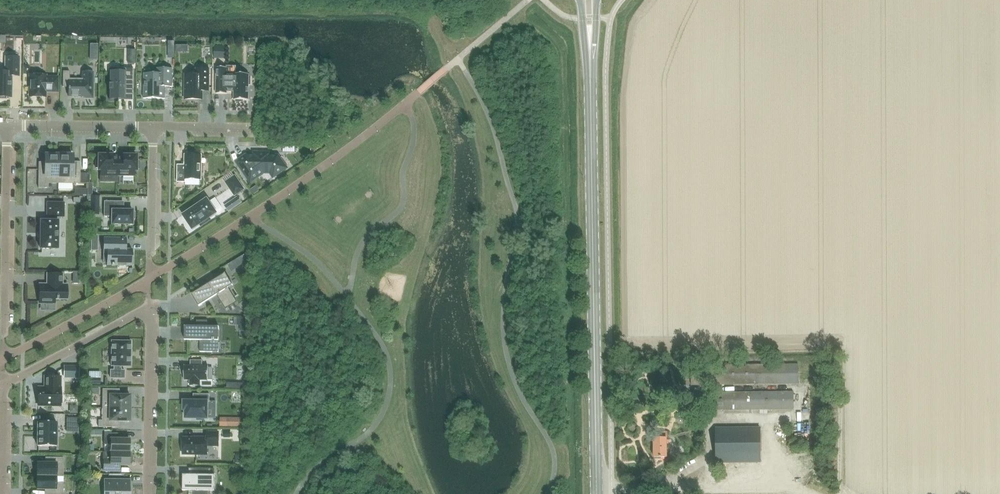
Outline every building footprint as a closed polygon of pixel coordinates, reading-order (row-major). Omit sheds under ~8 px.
[(0,73),(0,99),(5,99),(5,97),(10,97),(10,80),(12,80),(12,76),(18,76),(19,58),(5,57),(5,71),(2,71),(2,73),(0,73)] [(250,85),(250,77),(249,77),(249,74),(235,74),(236,67),(226,66),(226,68),(216,68),(216,94),(227,94),(227,91),(234,91),(234,100),(236,100),(236,102),(243,102),(243,100),(248,100),(249,85),(250,85)] [(171,87),(172,69),(157,68),(157,69),(158,69),(158,74),(144,74),(144,98),(143,98),(143,99),(165,99),(164,99),(164,87),(172,87),(171,87)] [(133,96),(133,69),(124,69),(124,72),(110,72),(109,83),(108,83),(108,85),(110,85),(110,89),(108,89),(108,90),(109,90),(108,100),(109,100),(109,98),(117,99),(117,100),(119,100),(119,99),(125,99),(125,96),(133,96)] [(196,75),(185,75),(185,100),(202,100),(202,91),(209,91),(209,69),(196,69),(196,75)] [(69,72),(62,71),(62,87),(68,87),(68,96),(84,97),(84,98),(92,98),(92,72),(82,72),(82,79),(69,79),(69,72)] [(45,75),(29,75),(29,97),(45,97),(45,91),(57,92),(57,77),(45,77),(45,75)] [(84,146),(77,147),(78,158),(85,157),(84,146)] [(285,168),(277,157),(268,157),(268,154),(265,154),(264,154),(259,154),(259,153),(258,153),(258,154),(255,154),(255,156),(246,156),(237,162),(250,181),(264,172),(270,172),(273,176),(285,168)] [(38,170),(38,188),(48,188),(48,183),(58,184),(59,155),(45,154),(45,170),(38,170)] [(187,156),(185,155),(185,171),(177,171),(177,183),(185,183),(185,179),(201,180),(201,156),(194,156),(194,154),(187,154),(187,156)] [(59,155),(58,184),(80,184),(80,162),(72,162),(72,155),(59,155)] [(98,161),(95,161),(95,168),(98,168),(98,170),(100,170),(100,175),(110,175),(110,179),(117,180),(117,176),(117,157),(112,157),(112,155),(98,155),(98,161)] [(123,157),(117,157),(117,176),(134,176),(134,171),(136,171),(136,169),(139,169),(139,162),(136,162),(136,156),(123,156),(123,157)] [(235,176),(225,182),(234,196),(244,190),(235,176)] [(98,214),(98,196),(87,196),(86,200),(86,201),(90,201),(90,204),(90,214),(98,214)] [(207,200),(183,216),(192,229),(200,224),(201,226),(210,220),(209,218),(216,213),(207,200)] [(117,201),(103,201),(103,217),(111,217),(111,224),(132,225),(132,219),(134,219),(134,212),(132,212),(132,211),(117,210),(117,201)] [(64,203),(46,202),(46,217),(48,217),(48,221),(40,221),(40,249),(57,249),(58,221),(56,221),(56,217),(64,217),(64,203)] [(126,239),(103,238),(103,250),(106,251),(106,265),(111,265),(111,266),(114,266),(114,265),(132,266),(132,250),(126,250),(126,239)] [(225,273),(224,272),(213,279),(214,279),(215,280),(191,295),(199,306),(217,295),(223,306),(235,299),(228,288),(233,285),(225,273)] [(61,274),(47,274),(47,285),(39,285),(39,303),(54,303),(54,299),(66,299),(67,285),(61,285),(61,274)] [(208,321),(197,320),(196,326),(185,326),(184,340),(200,341),(200,352),(212,352),(213,341),(215,341),(219,341),(219,327),(208,327),(208,321)] [(130,367),(130,341),(111,341),(110,366),(113,366),(113,370),(110,370),(110,378),(124,379),(124,371),(120,370),(120,367),(130,367)] [(202,360),(190,360),(190,366),(184,366),(184,380),(190,380),(190,386),(200,386),(200,380),(208,381),(208,367),(202,366),(202,360)] [(798,364),(691,365),(691,385),(717,385),(717,393),(691,393),(691,410),(793,409),(793,392),(722,393),(722,385),(798,384),(798,364)] [(78,367),(63,367),(63,377),(78,377),(78,367)] [(59,377),(45,377),(45,389),(38,388),(38,405),(60,405),(60,404),(62,404),(62,397),(60,397),(61,389),(59,389),(59,377)] [(88,402),(100,402),(100,388),(88,388),(88,402)] [(129,409),(130,397),(115,397),(115,389),(102,389),(102,408),(129,409)] [(197,401),(184,401),(183,410),(185,410),(185,418),(197,418),(196,420),(204,421),(204,419),(207,419),(207,402),(209,402),(209,395),(197,394),(197,401)] [(129,422),(129,409),(102,408),(101,420),(98,420),(98,427),(115,427),(115,421),(129,422)] [(37,422),(37,446),(56,447),(56,423),(37,422)] [(716,463),(760,462),(760,427),(716,428),(716,463)] [(93,441),(102,440),(102,432),(93,432),(93,441)] [(207,432),(207,438),(183,438),(183,454),(207,455),(207,446),(218,446),(218,433),(207,432)] [(654,458),(666,457),(666,438),(664,438),(664,432),(654,432),(654,458)] [(119,439),(117,438),(117,433),(104,433),(103,445),(110,445),(110,452),(129,453),(129,439),(119,439)] [(129,453),(110,452),(103,452),(103,471),(116,471),(116,465),(129,465),(129,462),(130,462),(132,461),(132,457),(130,456),(129,456),(129,453)] [(37,463),(36,476),(56,477),(63,477),(63,458),(48,457),(48,463),(37,463)] [(214,475),(211,475),(211,469),(189,468),(189,475),(182,475),(182,491),(188,491),(188,493),(210,493),(210,491),(214,491),(214,475)] [(36,476),(36,489),(47,489),(47,493),(63,493),(63,483),(56,483),(56,477),(36,476)] [(128,482),(120,482),(121,480),(112,479),(112,482),(103,482),(103,493),(128,493),(128,482)]
